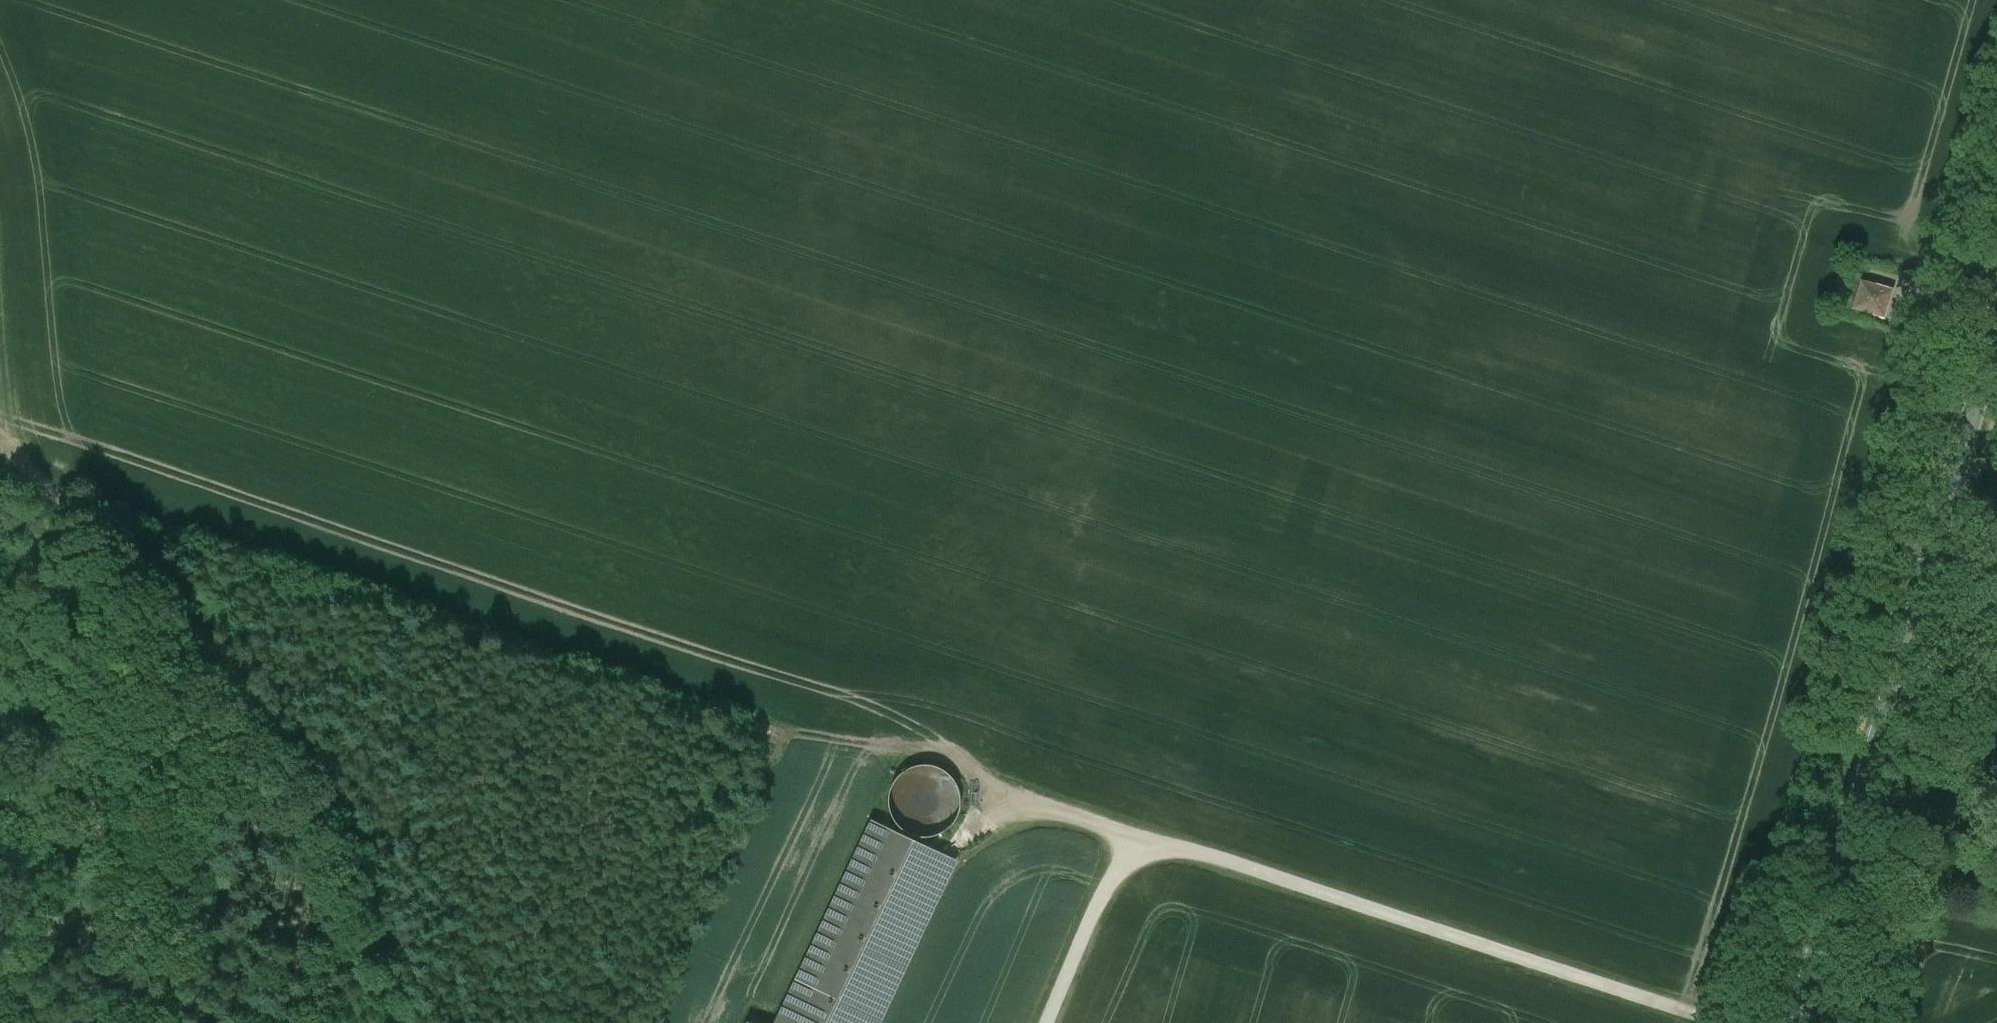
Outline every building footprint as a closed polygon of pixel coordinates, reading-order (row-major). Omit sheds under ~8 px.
[(1891,290),(1862,281),(1854,307),(1883,315),(1891,290)] [(959,813),(962,800),(959,786),(951,774),(939,767),(925,764),(911,767),(900,775),(892,787),(890,801),(893,814),(901,826),(912,834),(926,836),(940,833),(952,825),(959,813)] [(780,1022),(876,1022),(954,859),(875,821),(780,1022)]
